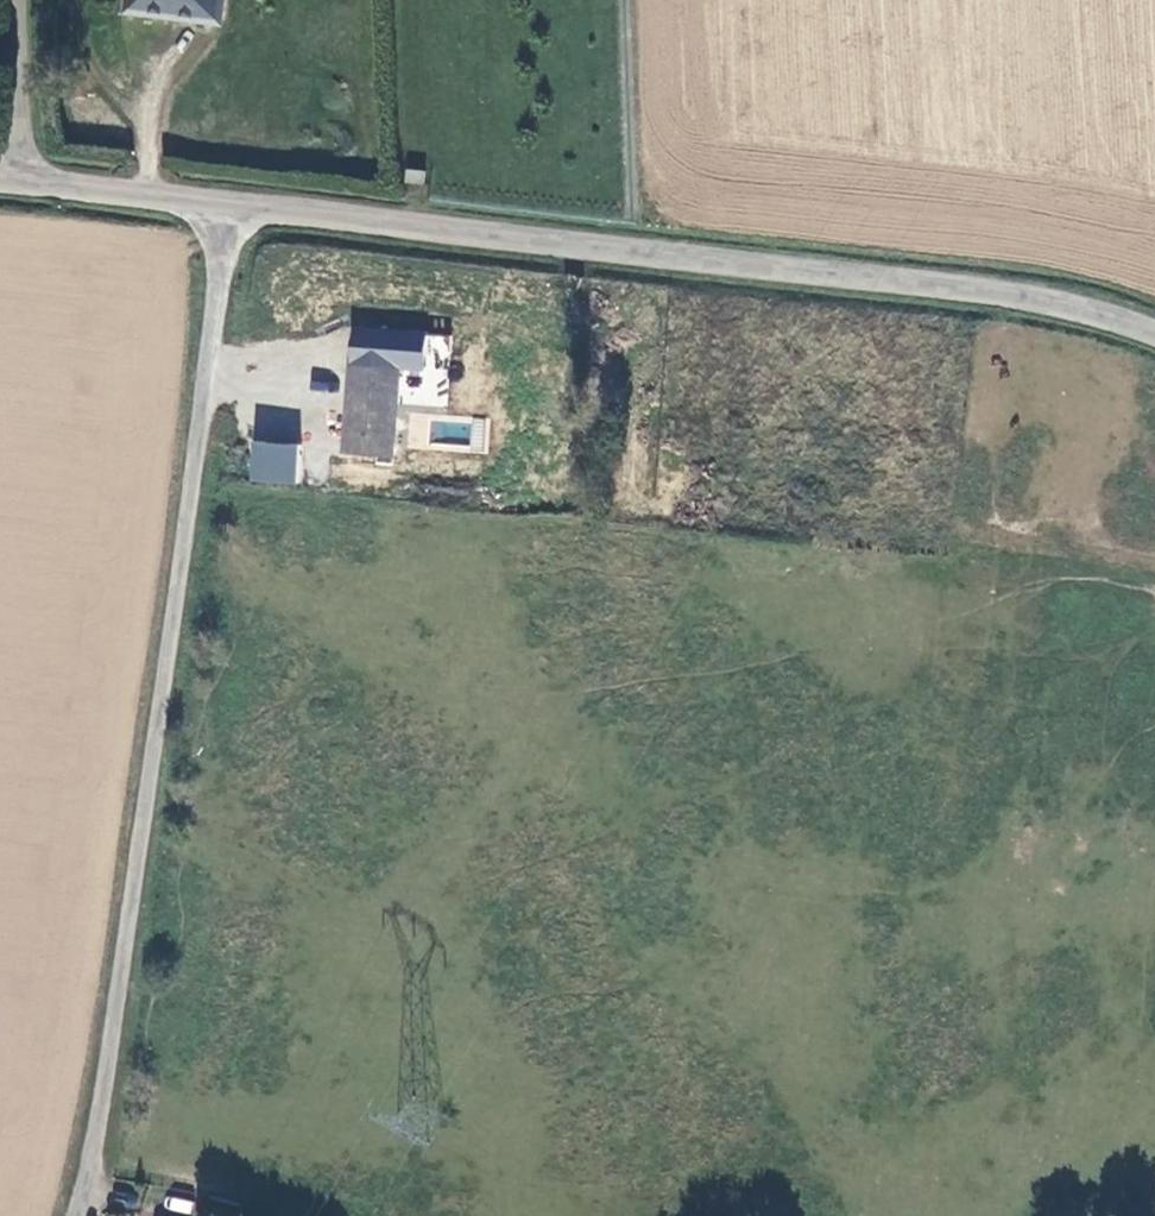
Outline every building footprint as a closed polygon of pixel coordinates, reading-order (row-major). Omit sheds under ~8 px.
[(135,15),(232,25),(235,0),(137,0),(135,15)] [(441,173),(424,171),(423,184),(440,185),(441,173)] [(389,451),(399,359),(351,354),(341,446),(389,451)] [(252,480),(291,484),(294,450),(255,447),(252,480)]
